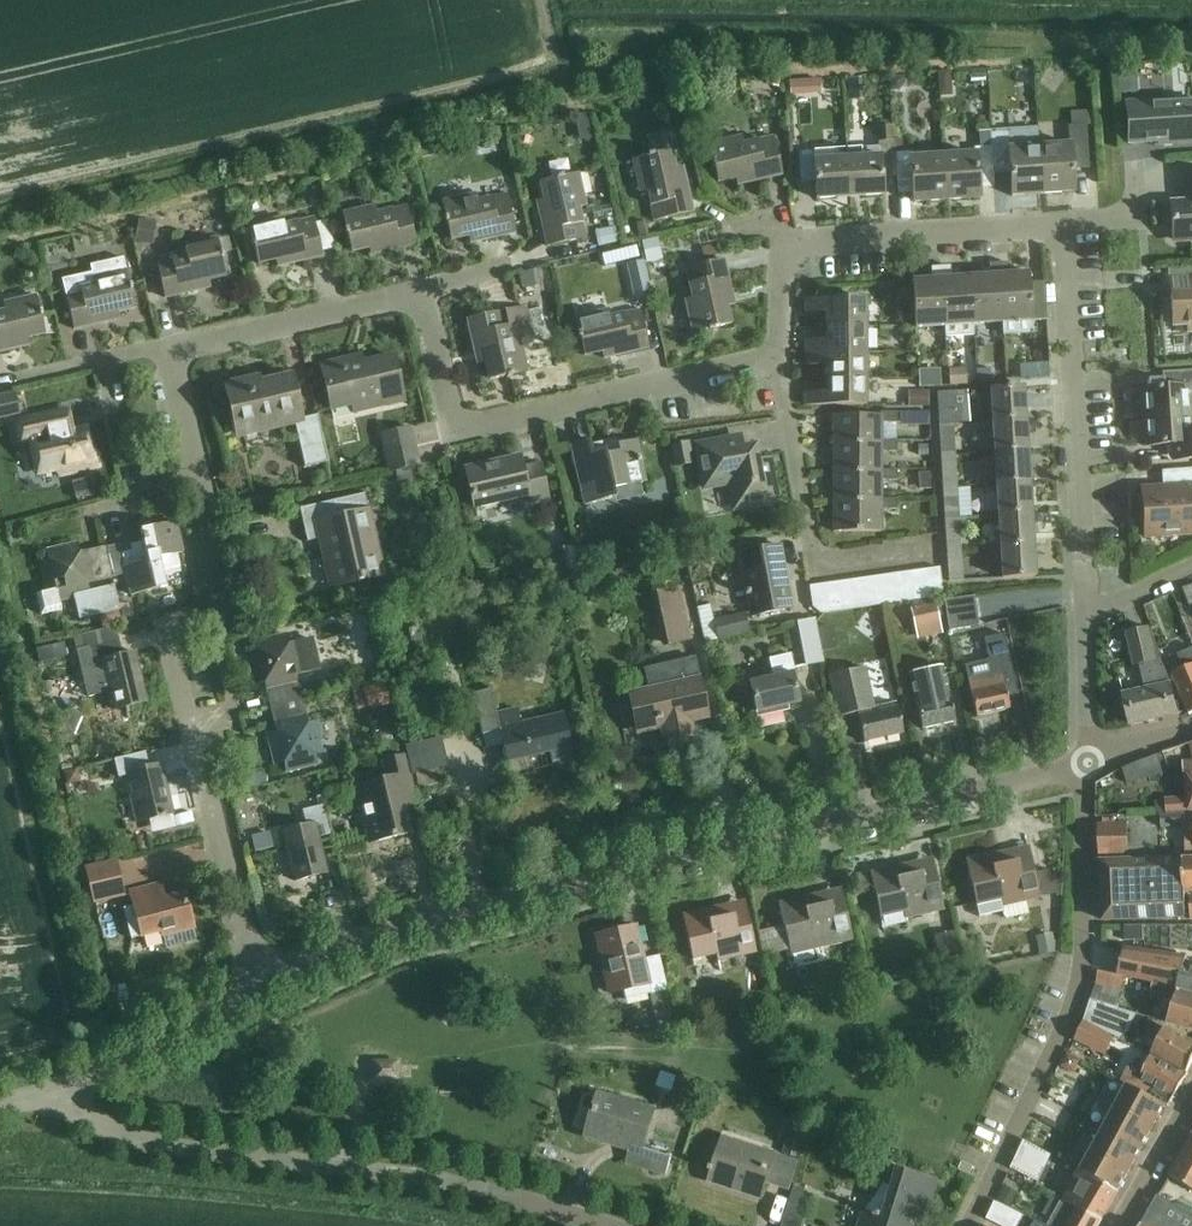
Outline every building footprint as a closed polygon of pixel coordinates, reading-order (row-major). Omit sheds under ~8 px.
[(1133,63),(1117,64),(1117,65),(1118,79),(1134,78),(1133,65),(1133,63)] [(949,80),(948,73),(937,74),(938,85),(945,85),(949,80)] [(777,85),(778,76),(767,74),(766,84),(777,85)] [(802,80),(791,80),(791,81),(791,92),(802,91),(802,80)] [(1162,103),(1162,101),(1124,103),(1127,144),(1173,140),(1173,143),(1191,142),(1191,102),(1162,103)] [(1069,112),(1070,127),(1085,126),(1093,125),(1092,111),(1069,112)] [(895,177),(893,140),(892,140),(891,126),(876,127),(877,147),(846,149),(849,198),(881,195),(880,178),(895,177)] [(1038,147),(1041,195),(1072,192),(1070,164),(1087,162),(1085,126),(1070,127),(1067,127),(1068,145),(1038,147)] [(685,180),(678,182),(671,152),(677,151),(672,130),(646,136),(650,155),(633,159),(640,191),(648,189),(655,220),(693,211),(685,180)] [(1041,195),(1038,147),(1009,149),(1007,131),(989,132),(990,148),(991,169),(1008,168),(1010,197),(1041,195)] [(772,138),(742,145),(740,137),(708,145),(716,182),(747,175),(749,182),(780,174),(772,138)] [(945,201),(942,157),(911,159),(911,153),(901,153),(901,139),(893,140),(895,177),(896,194),(912,193),(912,204),(945,201)] [(429,146),(417,149),(419,155),(420,159),(432,155),(431,152),(429,146)] [(992,188),(991,169),(990,148),(973,149),(974,155),(942,157),(945,201),(978,199),(977,189),(992,188)] [(815,200),(849,198),(846,149),(798,153),(799,183),(814,182),(815,200)] [(577,173),(540,182),(547,212),(539,214),(547,247),(585,237),(583,225),(578,208),(585,206),(577,173)] [(1184,176),(1186,201),(1169,202),(1171,240),(1191,238),(1191,175),(1184,176)] [(505,195),(475,202),(474,195),(441,202),(450,239),(479,232),(481,240),(514,232),(505,195)] [(407,207),(377,214),(375,206),(343,214),(351,250),(383,243),(384,251),(415,244),(407,207)] [(313,218),(283,225),(282,218),(248,226),(257,262),(288,255),(290,263),(321,255),(313,218)] [(137,220),(133,242),(152,245),(156,223),(138,219),(137,219),(137,220)] [(614,227),(594,232),(597,246),(617,242),(614,227)] [(155,259),(163,297),(196,289),(195,281),(224,274),(216,237),(184,245),(185,252),(155,259)] [(661,259),(657,238),(640,242),(645,262),(661,259)] [(61,279),(72,328),(105,321),(103,313),(133,306),(122,257),(89,265),(90,272),(61,279)] [(683,300),(691,333),(730,324),(722,292),(729,291),(722,259),(684,268),(691,298),(683,300)] [(625,265),(633,300),(648,297),(640,261),(625,265)] [(1005,262),(996,263),(1000,322),(1001,335),(1031,333),(1030,321),(1045,320),(1043,284),(1043,283),(1041,283),(1028,284),(1027,272),(1006,273),(1005,262)] [(988,275),(968,276),(971,324),(1000,322),(996,263),(987,263),(988,275)] [(929,279),(910,280),(913,328),(943,326),(939,267),(929,268),(929,279)] [(947,267),(939,267),(943,326),(943,338),(972,336),(971,324),(968,276),(948,278),(947,267)] [(516,273),(521,289),(539,284),(535,268),(516,273)] [(1191,277),(1191,294),(1169,296),(1171,326),(1186,325),(1186,332),(1191,332),(1191,277)] [(16,347),(14,340),(44,333),(35,295),(4,303),(6,310),(0,312),(0,351),(16,347)] [(825,327),(864,327),(864,300),(805,300),(805,314),(825,314),(825,327)] [(488,380),(526,372),(519,344),(533,340),(525,305),(466,319),(477,364),(484,362),(488,380)] [(638,311),(608,318),(606,310),(573,318),(582,355),(613,347),(614,355),(647,348),(638,311)] [(805,353),(864,353),(864,327),(825,327),(825,342),(805,342),(805,353)] [(825,380),(864,379),(864,353),(805,353),(805,365),(825,365),(825,380)] [(352,412),(402,401),(392,356),(352,365),(350,357),(319,364),(329,409),(351,404),(352,412)] [(964,368),(947,369),(948,386),(965,385),(964,368)] [(938,369),(917,370),(918,388),(924,387),(939,387),(939,383),(938,369)] [(989,369),(975,370),(976,383),(990,383),(989,369)] [(1190,415),(1189,397),(1191,397),(1191,370),(1160,372),(1161,381),(1162,388),(1139,389),(1141,418),(1190,415)] [(316,415),(300,419),(289,377),(250,386),(248,380),(223,386),(229,411),(235,409),(241,435),(292,423),(303,468),(327,463),(316,415)] [(864,379),(825,380),(825,393),(806,393),(806,405),(864,405),(864,379)] [(989,421),(1023,419),(1021,387),(987,390),(989,421)] [(908,407),(925,406),(924,390),(907,391),(908,407)] [(950,392),(935,393),(937,425),(952,424),(950,392)] [(0,397),(0,417),(17,413),(13,394),(0,397)] [(86,423),(69,427),(65,410),(14,423),(19,442),(30,439),(37,469),(56,465),(58,474),(96,465),(86,423)] [(880,446),(880,440),(880,424),(895,424),(895,413),(879,413),(879,416),(832,416),(832,446),(880,446)] [(926,413),(909,413),(909,426),(926,426),(926,413)] [(1141,418),(1142,446),(1165,445),(1166,461),(1191,459),(1191,432),(1190,415),(1141,418)] [(992,453),(1026,450),(1023,419),(989,421),(992,453)] [(952,424),(937,425),(939,457),(954,456),(952,424)] [(390,472),(393,471),(413,467),(418,465),(409,428),(380,435),(390,472)] [(957,435),(957,451),(990,450),(990,435),(957,435)] [(752,448),(741,450),(739,438),(708,444),(709,448),(696,451),(703,487),(729,482),(733,503),(747,501),(748,505),(775,500),(767,460),(755,463),(752,448)] [(613,490),(645,482),(635,439),(616,444),(616,446),(592,452),(589,440),(570,445),(585,506),(615,498),(613,490)] [(880,474),(880,470),(880,452),(895,452),(895,440),(880,440),(880,446),(832,446),(832,474),(880,474)] [(671,447),(675,466),(690,463),(686,444),(671,447)] [(926,445),(918,445),(918,455),(926,455),(926,445)] [(994,484),(1028,482),(1026,450),(992,453),(994,484)] [(539,464),(522,468),(519,456),(464,469),(473,508),(526,496),(528,504),(548,499),(539,464)] [(954,456),(939,457),(941,488),(956,487),(954,456)] [(987,466),(960,469),(967,521),(996,517),(993,495),(991,496),(987,466)] [(413,467),(393,471),(396,485),(417,480),(413,467)] [(1144,537),(1166,536),(1165,530),(1191,529),(1191,524),(1189,487),(1191,487),(1191,469),(1160,472),(1160,478),(1161,487),(1140,488),(1144,537)] [(880,502),(880,499),(880,481),(895,481),(895,470),(880,470),(880,474),(832,474),(832,502),(880,502)] [(928,475),(918,476),(919,489),(928,489),(928,475)] [(996,516),(1030,513),(1028,482),(994,484),(996,516)] [(956,487),(941,488),(942,519),(958,518),(956,487)] [(336,587),(382,576),(363,494),(299,509),(306,542),(325,538),(336,587)] [(880,502),(832,502),(832,532),(880,532),(880,510),(895,510),(895,499),(880,499),(880,502)] [(998,547),(1032,544),(1030,513),(996,516),(998,547)] [(958,518),(942,519),(944,551),(960,550),(958,518)] [(105,548),(112,577),(125,574),(130,595),(164,587),(160,570),(176,566),(174,555),(181,553),(174,522),(140,530),(142,542),(129,545),(133,562),(124,564),(120,545),(105,548)] [(112,577),(105,548),(78,554),(76,544),(47,551),(49,561),(39,564),(46,593),(35,596),(39,615),(60,611),(58,600),(64,598),(69,620),(98,613),(102,627),(122,622),(118,605),(117,605),(112,585),(86,591),(85,584),(112,577)] [(1032,544),(998,547),(1001,579),(1035,577),(1032,544)] [(549,550),(555,582),(578,577),(572,546),(549,550)] [(749,616),(790,608),(778,546),(737,554),(744,591),(742,592),(743,596),(745,595),(749,616)] [(960,550),(944,551),(946,582),(962,581),(960,550)] [(923,570),(927,598),(942,596),(937,568),(923,570)] [(913,600),(927,598),(923,570),(909,572),(913,600)] [(899,602),(913,600),(909,572),(895,574),(899,602)] [(885,605),(899,602),(895,574),(880,576),(885,605)] [(870,607),(885,605),(880,576),(866,578),(870,607)] [(856,609),(870,607),(866,578),(851,580),(856,609)] [(841,611),(856,609),(851,580),(837,582),(841,611)] [(819,614),(841,611),(837,582),(808,587),(811,608),(819,614)] [(1189,607),(1191,605),(1191,584),(1181,588),(1189,607)] [(649,593),(661,646),(690,640),(678,586),(649,593)] [(943,601),(947,631),(977,626),(972,597),(943,601)] [(118,605),(122,622),(133,620),(129,602),(118,605)] [(709,607),(697,610),(704,644),(717,641),(748,634),(744,615),(713,622),(709,607)] [(934,607),(911,612),(914,628),(937,623),(934,607)] [(1165,614),(1171,631),(1190,625),(1184,608),(1165,614)] [(989,616),(993,630),(1009,626),(1005,612),(989,616)] [(798,623),(806,666),(822,663),(814,620),(798,623)] [(133,654),(121,656),(114,626),(72,637),(86,697),(107,692),(112,710),(145,702),(133,654)] [(1177,714),(1167,673),(1149,629),(1126,634),(1133,665),(1138,664),(1144,690),(1122,695),(1130,725),(1177,714)] [(270,708),(300,701),(294,675),(319,669),(312,636),(287,642),(285,635),(255,642),(258,652),(247,655),(254,684),(264,682),(270,708)] [(987,661),(963,666),(967,682),(975,717),(1008,710),(1004,694),(1016,691),(1003,635),(983,639),(987,661)] [(867,643),(872,658),(888,653),(883,638),(867,643)] [(63,644),(35,650),(38,664),(66,658),(63,644)] [(1190,714),(1191,713),(1191,649),(1178,654),(1184,669),(1172,674),(1190,714)] [(748,683),(756,717),(787,710),(785,705),(798,702),(791,674),(794,674),(790,654),(767,659),(771,678),(748,683)] [(663,739),(691,732),(688,718),(706,714),(693,658),(643,669),(648,689),(627,694),(635,730),(660,724),(663,739)] [(920,728),(921,730),(953,722),(941,668),(909,676),(915,704),(905,706),(911,730),(920,728)] [(895,704),(872,710),(862,669),(827,678),(838,719),(856,714),(863,743),(902,734),(895,704)] [(361,689),(366,711),(389,705),(384,683),(361,689)] [(518,710),(496,715),(490,690),(474,694),(483,735),(497,732),(505,763),(548,753),(551,765),(573,760),(563,715),(521,725),(518,710)] [(300,701),(270,708),(276,732),(266,735),(273,764),(283,762),(285,771),(315,764),(313,755),(321,753),(314,724),(306,725),(300,701)] [(159,765),(147,768),(144,752),(113,760),(117,778),(126,776),(131,794),(126,795),(133,823),(171,814),(159,765)] [(1121,769),(1126,785),(1164,774),(1159,755),(1121,769)] [(354,788),(367,844),(408,834),(398,792),(412,788),(404,757),(381,763),(385,781),(354,788)] [(1166,800),(1167,814),(1188,812),(1191,812),(1191,761),(1183,761),(1184,775),(1186,799),(1166,800)] [(282,833),(294,881),(327,873),(318,838),(331,835),(324,805),(301,811),(305,827),(282,833)] [(1161,815),(1161,827),(1184,825),(1184,837),(1185,852),(1185,854),(1191,854),(1191,812),(1188,812),(1167,814),(1161,815)] [(1098,822),(1098,857),(1127,857),(1126,822),(1098,822)] [(1001,853),(965,862),(978,918),(1002,912),(1004,920),(1027,915),(1024,901),(1039,898),(1039,896),(1034,873),(1030,857),(1003,863),(1001,853)] [(1191,889),(1191,857),(1100,862),(1102,890),(1191,889)] [(83,866),(91,903),(124,896),(116,859),(83,866)] [(932,870),(907,876),(905,865),(870,873),(880,915),(904,909),(906,918),(942,910),(932,870)] [(134,905),(121,908),(129,939),(142,935),(142,937),(161,932),(162,937),(164,948),(194,940),(192,929),(184,893),(164,898),(161,884),(131,891),(134,905)] [(1102,890),(1103,921),(1186,918),(1186,917),(1191,917),(1191,921),(1191,889),(1102,890)] [(843,900),(818,906),(815,896),(779,904),(790,955),(852,940),(843,900)] [(717,909),(682,917),(691,958),(716,953),(718,962),(756,953),(747,912),(720,918),(717,909)] [(635,927),(596,937),(601,958),(602,957),(611,994),(622,992),(624,1000),(650,995),(666,991),(658,957),(643,960),(635,927)] [(1050,935),(1036,938),(1040,955),(1054,952),(1050,935)] [(1125,978),(1151,984),(1191,992),(1191,968),(1183,966),(1186,956),(1169,955),(1125,949),(1119,976),(1125,978)] [(1125,978),(1119,976),(1098,972),(1096,985),(1091,1001),(1117,1008),(1122,991),(1125,978)] [(125,990),(124,990),(123,984),(115,985),(116,992),(114,992),(120,1021),(132,1019),(125,990)] [(1151,984),(1149,992),(1171,997),(1171,996),(1175,997),(1167,1023),(1191,1030),(1191,992),(1151,984)] [(1135,1014),(1117,1008),(1091,1001),(1085,1021),(1111,1035),(1123,1041),(1135,1014)] [(1104,1050),(1111,1035),(1085,1021),(1083,1021),(1076,1037),(1104,1050)] [(1150,1055),(1186,1073),(1191,1061),(1191,1041),(1164,1027),(1150,1055)] [(1075,1068),(1079,1060),(1074,1058),(1067,1054),(1061,1067),(1068,1070),(1075,1068)] [(1126,1073),(1121,1082),(1126,1086),(1150,1098),(1163,1105),(1167,1107),(1187,1074),(1186,1073),(1150,1055),(1139,1080),(1126,1073)] [(369,1063),(368,1083),(396,1084),(396,1063),(369,1063)] [(1107,1094),(1102,1102),(1152,1128),(1163,1105),(1150,1098),(1126,1086),(1119,1100),(1107,1094)] [(602,1093),(589,1134),(642,1151),(655,1111),(602,1093)] [(1102,1102),(1099,1109),(1111,1116),(1103,1129),(1140,1149),(1152,1128),(1102,1102)] [(784,1155),(801,1160),(812,1127),(794,1122),(784,1155)] [(1085,1135),(1080,1144),(1129,1170),(1140,1149),(1103,1129),(1097,1142),(1085,1135)] [(1169,1177),(1191,1190),(1191,1135),(1169,1177)] [(708,1180),(762,1198),(777,1153),(723,1136),(708,1180)] [(1024,1142),(1011,1168),(1037,1181),(1050,1156),(1024,1142)] [(1080,1144),(1076,1151),(1088,1158),(1081,1171),(1118,1191),(1129,1170),(1080,1144)] [(656,1154),(650,1171),(665,1176),(671,1159),(656,1154)] [(929,1213),(939,1180),(899,1168),(884,1216),(864,1210),(859,1225),(915,1225),(920,1210),(929,1213)] [(1078,1172),(1063,1201),(1101,1221),(1118,1191),(1081,1171),(1079,1170),(1078,1172)] [(782,1225),(803,1225),(812,1197),(803,1194),(805,1188),(793,1184),(781,1225),(782,1225)] [(1004,1188),(998,1200),(1013,1207),(1019,1195),(1010,1190),(1004,1188)] [(1142,1225),(1144,1225),(1191,1225),(1191,1216),(1158,1196),(1142,1225)] [(1043,1225),(1046,1225),(1050,1225),(1051,1225),(1098,1225),(1101,1221),(1063,1201),(1054,1197),(1046,1210),(1050,1212),(1043,1225)] [(1021,1217),(994,1204),(987,1220),(1000,1225),(1017,1225),(1021,1217)]
